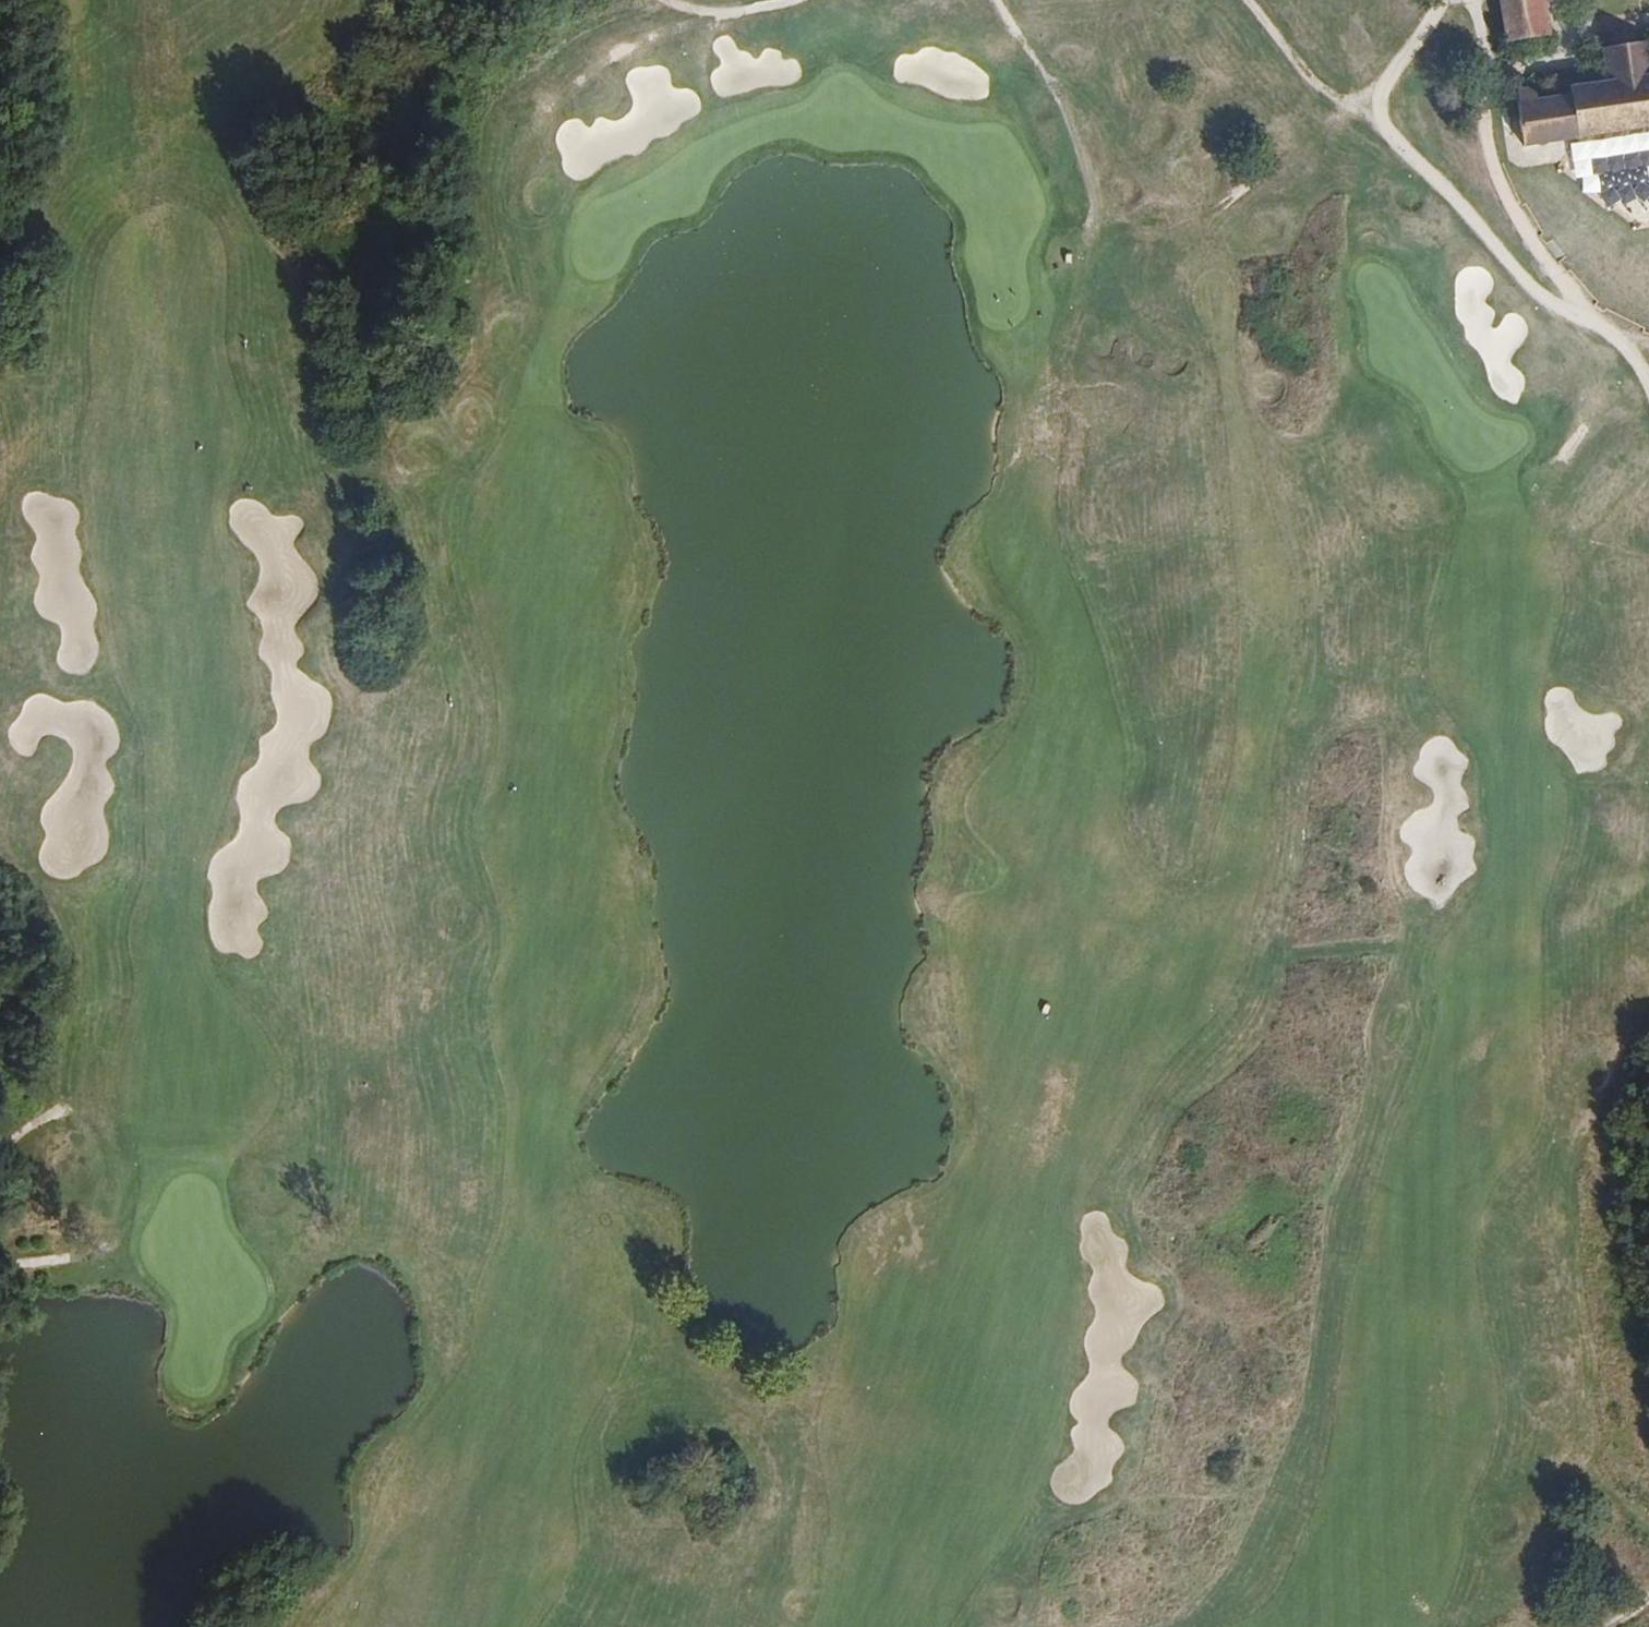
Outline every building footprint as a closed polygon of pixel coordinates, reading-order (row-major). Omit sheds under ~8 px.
[(1554,61),(1543,0),(1501,0),(1510,67),(1554,61)] [(1607,75),(1612,107),(1574,113),(1575,122),(1542,125),(1541,120),(1520,117),(1522,134),(1519,135),(1524,172),(1648,155),(1648,70),(1607,75)]
